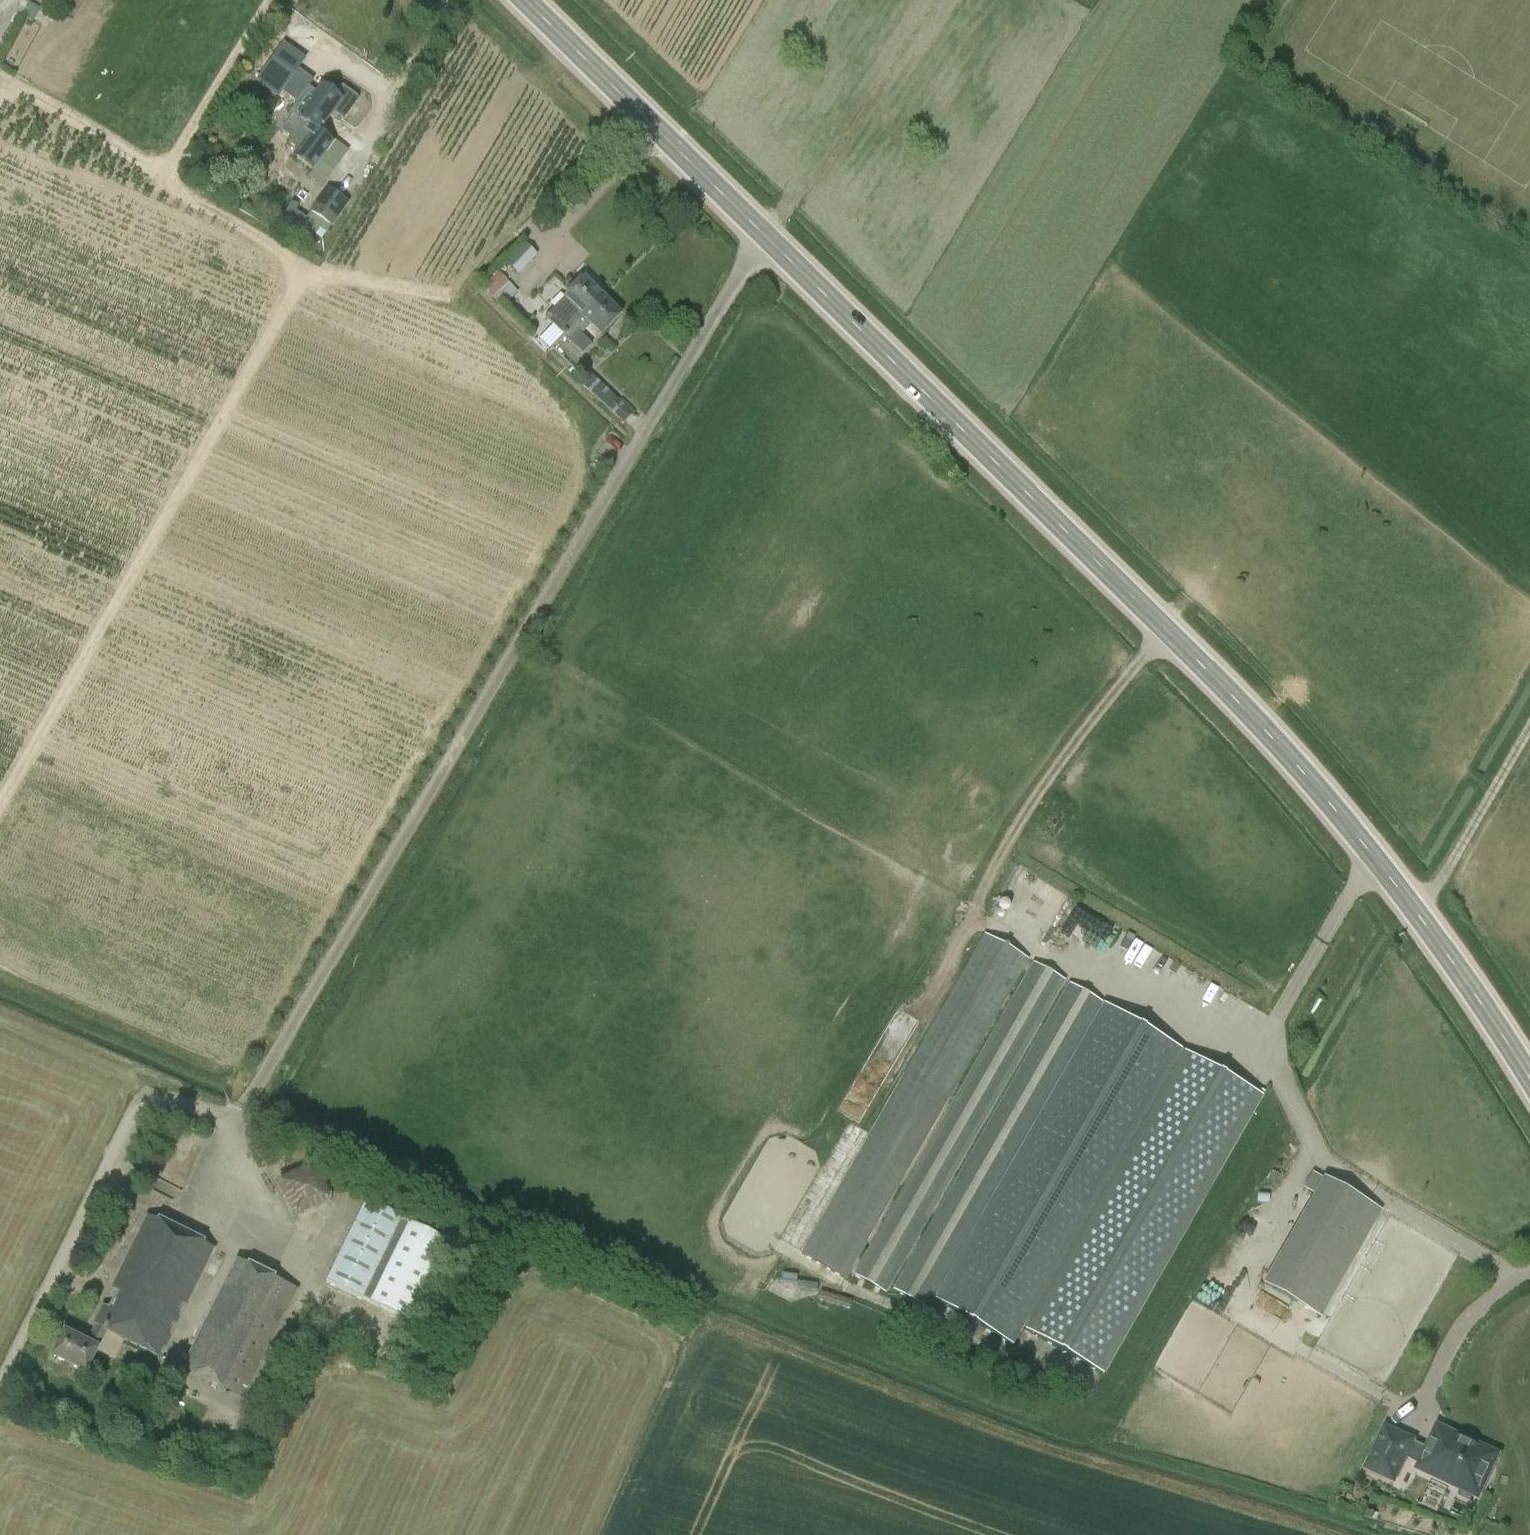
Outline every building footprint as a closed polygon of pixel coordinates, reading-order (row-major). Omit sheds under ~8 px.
[(15,15),(11,22),(16,25),(20,18),(15,15)] [(343,87),(339,87),(334,94),(322,86),(317,93),(309,87),(290,113),(293,115),(285,126),(293,131),(290,136),(302,145),(294,156),(313,169),(319,162),(333,141),(320,131),(333,112),(344,120),(358,101),(357,97),(343,87)] [(322,186),(333,172),(319,162),(313,169),(308,176),(322,186)] [(328,189),(321,199),(312,212),(331,226),(341,213),(340,212),(347,203),(328,189)] [(524,242),(505,262),(519,275),(538,255),(524,242)] [(483,284),(493,295),(504,306),(515,295),(505,284),(508,281),(498,271),(483,284)] [(545,318),(563,336),(602,296),(584,278),(545,318)] [(602,296),(563,336),(583,355),(592,345),(581,334),(590,324),(600,334),(620,314),(602,296)] [(608,409),(609,407),(625,422),(633,413),(618,398),(618,399),(592,374),(582,384),(608,409)] [(1027,958),(985,934),(803,1252),(844,1276),(1027,958)] [(1064,980),(1035,963),(856,1275),(885,1292),(1064,980)] [(1099,1000),(1070,983),(895,1288),(924,1305),(1099,1000)] [(1015,1344),(1025,1328),(1184,1050),(1103,1002),(934,1298),(1015,1344)] [(1261,1094),(1184,1050),(1025,1328),(1101,1373),(1261,1094)] [(294,1214),(342,1199),(333,1172),(323,1175),(320,1164),(282,1176),(294,1214)] [(1323,1178),(1263,1284),(1315,1314),(1375,1208),(1323,1178)] [(365,1200),(326,1282),(362,1300),(363,1299),(407,1321),(446,1240),(402,1219),(403,1218),(365,1200)] [(92,1325),(96,1326),(87,1342),(64,1331),(52,1355),(86,1373),(107,1332),(161,1359),(215,1248),(146,1214),(109,1288),(116,1292),(108,1307),(102,1304),(92,1325)] [(236,1258),(182,1368),(244,1399),(299,1289),(236,1258)] [(1471,1440),(1439,1425),(1428,1450),(1413,1443),(1415,1440),(1386,1427),(1366,1468),(1395,1482),(1407,1457),(1421,1464),(1419,1468),(1477,1495),(1482,1484),(1487,1482),(1489,1479),(1491,1475),(1492,1471),(1491,1466),(1496,1455),(1470,1442),(1471,1440)]
